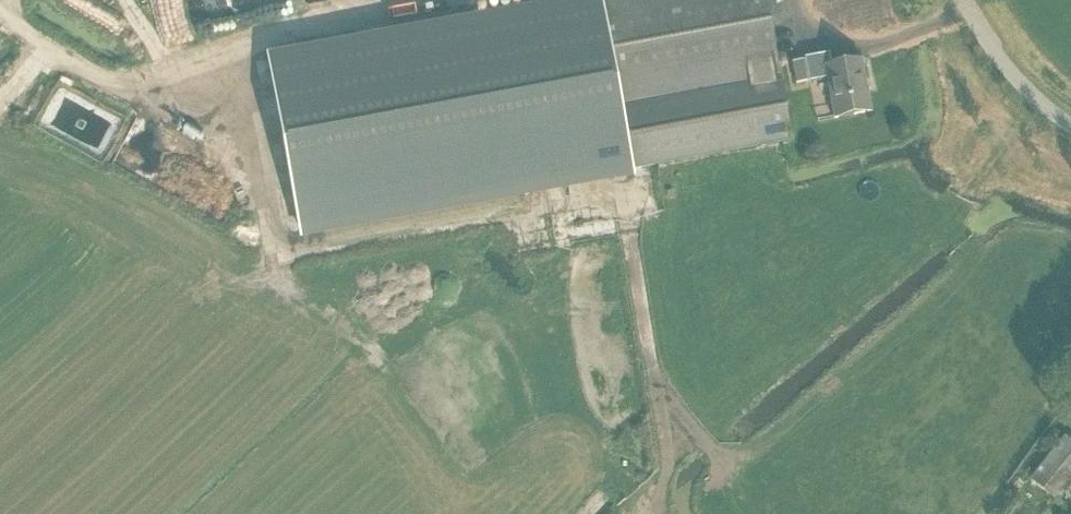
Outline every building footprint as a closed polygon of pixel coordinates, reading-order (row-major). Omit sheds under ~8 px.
[(270,57),(301,229),(791,139),(766,0),(578,0),(270,57)] [(832,65),(829,52),(805,57),(805,59),(792,62),(796,83),(809,80),(828,77),(836,116),(834,116),(834,118),(872,111),(871,110),(870,110),(861,61),(862,61),(862,59),(832,65)] [(1070,482),(1070,442),(1064,437),(1031,479),(1057,500),(1070,482)]
